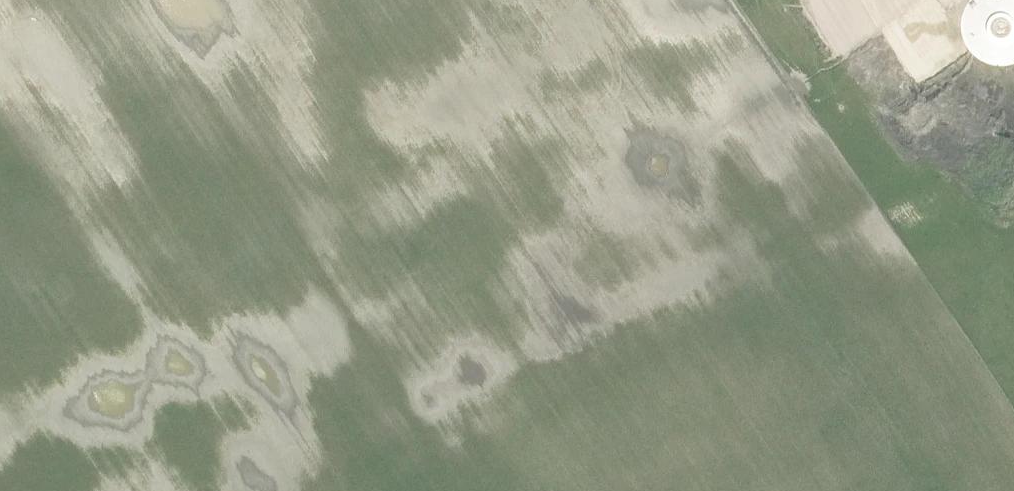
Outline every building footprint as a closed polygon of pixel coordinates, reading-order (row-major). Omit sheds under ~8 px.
[(1010,30),(1010,29),(1011,29),(1011,27),(1011,26),(1011,25),(1011,24),(1010,23),(1010,22),(1009,21),(1008,20),(1008,19),(1007,19),(1006,18),(1005,18),(1004,17),(1003,17),(1002,17),(1001,17),(1000,17),(998,17),(997,17),(996,18),(995,19),(994,20),(993,21),(993,22),(992,23),(992,24),(992,26),(992,27),(992,28),(992,29),(992,30),(993,31),(994,32),(994,33),(995,34),(996,35),(997,35),(998,35),(999,36),(1001,36),(1002,36),(1003,36),(1004,35),(1006,35),(1007,34),(1008,33),(1009,32),(1009,31),(1010,30)]
